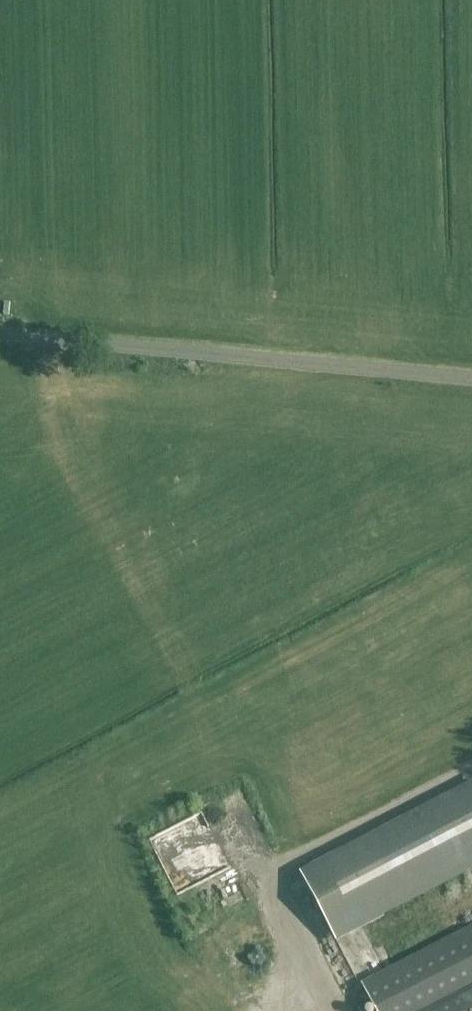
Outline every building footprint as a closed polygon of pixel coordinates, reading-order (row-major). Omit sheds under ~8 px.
[(154,723),(97,748),(165,898),(225,871),(199,814),(148,836),(116,765),(163,744),(154,723)] [(303,877),(334,936),(471,863),(471,789),(303,877)] [(362,986),(374,1010),(471,1010),(471,930),(362,986)]
